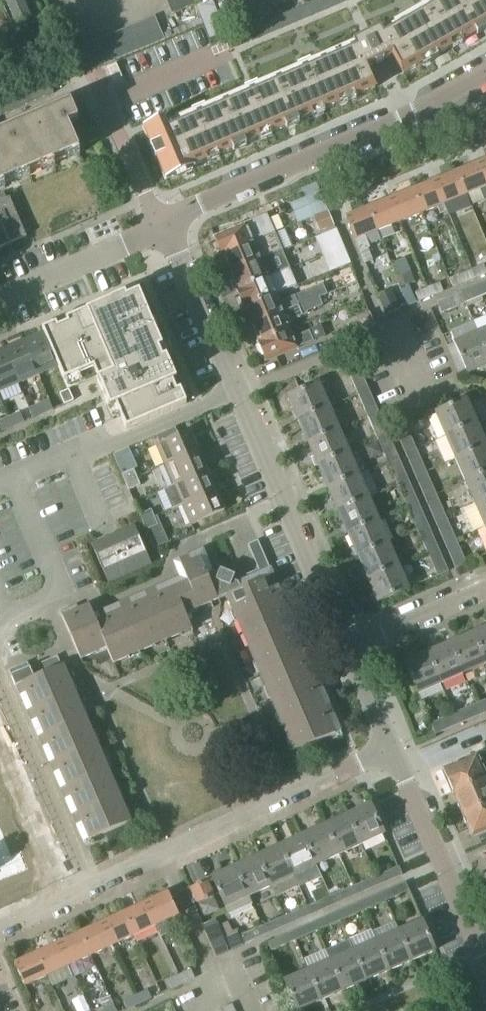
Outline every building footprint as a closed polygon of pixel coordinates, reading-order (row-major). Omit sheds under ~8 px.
[(31,19),(23,0),(4,0),(13,21),(15,26),(23,22),(31,19)] [(145,129),(166,178),(181,172),(179,167),(190,162),(192,167),(195,166),(194,165),(207,160),(205,155),(216,150),(218,155),(234,149),(232,144),(243,139),(245,144),(260,137),(258,132),(269,128),(271,133),(287,126),(285,121),(296,117),(298,121),(313,115),(311,110),(322,105),(325,110),(340,104),(338,99),(354,92),(356,97),(376,89),(367,68),(394,56),(404,75),(423,64),(421,60),(435,51),(438,56),(452,48),(450,43),(461,37),(463,42),(478,33),(476,29),(485,24),(485,0),(450,0),(385,36),(381,30),(354,43),(357,50),(167,130),(163,121),(145,129)] [(173,14),(194,6),(191,0),(166,0),(173,14)] [(214,6),(212,0),(196,7),(210,41),(226,34),(225,33),(258,19),(250,0),(228,0),(214,6)] [(154,17),(83,48),(92,71),(103,66),(165,41),(154,17)] [(27,31),(23,22),(15,26),(13,21),(11,22),(16,35),(27,31)] [(116,64),(107,68),(113,82),(122,78),(116,64)] [(58,73),(49,77),(52,84),(61,80),(58,73)] [(0,99),(0,117),(54,94),(47,78),(0,99)] [(77,150),(67,127),(78,123),(70,105),(0,136),(0,183),(77,150)] [(458,172),(467,196),(480,191),(484,202),(485,201),(485,178),(480,164),(458,172)] [(467,196),(458,172),(435,181),(444,205),(467,196)] [(435,181),(413,190),(422,213),(444,205),(435,181)] [(305,198),(298,201),(305,220),(313,217),(316,216),(328,211),(327,210),(326,206),(320,193),(316,184),(302,190),(305,198)] [(413,190),(390,199),(400,223),(422,213),(413,190)] [(26,237),(11,201),(5,203),(3,196),(0,198),(0,248),(26,237)] [(390,199),(368,208),(377,232),(400,223),(390,199)] [(377,232),(368,208),(345,217),(365,265),(372,261),(368,250),(370,250),(365,237),(377,232)] [(316,216),(313,217),(319,232),(334,227),(333,224),(328,211),(316,216)] [(274,232),(267,215),(214,238),(221,255),(224,254),(250,242),(274,232)] [(282,250),(274,232),(250,242),(224,254),(231,272),(282,250)] [(282,250),(231,272),(239,290),(289,269),(283,256),(285,256),(282,250)] [(470,271),(474,280),(485,275),(485,264),(470,271)] [(274,297),(273,296),(296,286),(289,269),(239,290),(236,292),(244,310),(247,309),(274,297)] [(415,283),(410,271),(397,277),(401,288),(415,283)] [(470,271),(463,274),(460,275),(463,284),(474,280),(470,271)] [(426,289),(429,298),(444,292),(440,283),(426,289)] [(483,283),(460,293),(465,304),(485,295),(485,289),(483,283)] [(274,297),(247,309),(254,325),(319,297),(319,298),(327,295),(323,285),(277,304),(274,297)] [(429,298),(426,289),(415,294),(419,303),(429,298)] [(385,315),(400,309),(392,290),(378,296),(385,315)] [(56,325),(42,331),(44,335),(58,368),(68,390),(69,389),(97,377),(103,390),(108,387),(126,430),(187,404),(181,391),(181,390),(177,392),(173,382),(177,381),(177,380),(167,358),(163,359),(159,350),(163,348),(153,325),(150,318),(150,317),(139,293),(137,295),(127,299),(125,295),(66,321),(68,325),(58,329),(56,325)] [(465,304),(460,293),(436,303),(440,314),(465,304)] [(319,297),(254,325),(261,342),(258,343),(258,344),(289,332),(285,323),(307,314),(307,313),(322,306),(319,298),(319,297)] [(375,327),(375,326),(369,313),(347,323),(353,336),(375,327)] [(289,332),(258,344),(265,360),(324,334),(320,323),(307,329),(291,336),(289,332)] [(454,344),(468,375),(485,367),(485,352),(478,334),(454,344)] [(44,335),(25,343),(39,376),(58,368),(44,335)] [(5,352),(19,385),(39,376),(25,343),(5,352)] [(5,352),(0,354),(0,393),(19,385),(5,352)] [(357,396),(368,391),(357,366),(346,370),(357,396)] [(297,422),(327,408),(316,383),(286,397),(297,422)] [(69,390),(60,394),(65,405),(74,401),(69,390)] [(368,391),(357,396),(367,418),(378,414),(368,391)] [(49,401),(38,406),(42,415),(45,413),(53,410),(49,401)] [(444,438),(475,424),(465,401),(434,414),(444,438)] [(38,406),(29,409),(33,418),(42,415),(38,406)] [(327,408),(297,422),(307,445),(337,431),(327,408)] [(20,413),(9,418),(10,420),(13,427),(24,422),(20,413)] [(387,436),(378,414),(367,418),(377,441),(387,436)] [(13,427),(10,420),(9,418),(0,422),(0,427),(2,432),(13,427)] [(475,424),(444,438),(454,460),(485,447),(475,424)] [(404,455),(415,450),(404,426),(394,431),(404,455)] [(164,466),(197,452),(188,431),(155,446),(164,466)] [(337,431),(307,445),(317,467),(347,454),(337,431)] [(397,459),(387,436),(377,441),(378,443),(383,455),(387,464),(397,459)] [(378,443),(366,448),(371,460),(383,455),(378,443)] [(485,447),(454,460),(464,483),(485,474),(485,450),(485,447)] [(128,449),(113,456),(121,475),(132,470),(133,471),(137,469),(128,449)] [(425,473),(415,450),(404,455),(414,478),(425,473)] [(197,452),(164,466),(172,486),(206,472),(197,452)] [(357,477),(347,454),(317,467),(327,490),(357,477)] [(407,482),(397,459),(387,464),(397,487),(407,482)] [(124,483),(136,478),(133,471),(132,470),(121,475),(124,483)] [(206,472),(172,486),(163,490),(171,510),(181,506),(214,491),(206,472)] [(425,473),(414,478),(424,501),(435,496),(425,473)] [(464,483),(474,506),(485,501),(485,474),(464,483)] [(367,499),(357,477),(327,490),(336,513),(367,499)] [(139,486),(136,478),(124,483),(128,491),(139,486)] [(407,482),(397,487),(406,509),(417,505),(407,482)] [(223,512),(214,491),(181,506),(190,526),(223,512)] [(445,519),(435,496),(424,501),(434,523),(445,519)] [(377,522),(367,499),(336,513),(346,535),(377,522)] [(474,506),(484,529),(485,528),(485,501),(474,506)] [(417,505),(406,509),(416,532),(427,527),(417,505)] [(142,523),(153,518),(150,510),(138,515),(142,523)] [(153,518),(142,523),(145,531),(157,526),(153,518)] [(454,542),(445,519),(434,523),(444,546),(454,542)] [(377,522),(346,535),(356,558),(387,545),(377,522)] [(427,527),(416,532),(426,555),(437,550),(427,527)] [(91,546),(107,583),(150,564),(133,528),(91,546)] [(292,753),(335,735),(328,718),(334,716),(329,705),(324,707),(317,692),(323,690),(318,679),(313,681),(306,666),(312,664),(307,653),(301,655),(295,640),(300,638),(296,627),(290,629),(284,614),(289,612),(285,601),(279,603),(272,588),(278,586),(274,575),(272,575),(257,541),(247,545),(257,570),(237,579),(233,578),(234,577),(219,571),(218,572),(208,568),(203,570),(199,559),(190,563),(188,557),(178,561),(187,582),(157,595),(154,590),(144,594),(146,600),(131,607),(129,601),(118,606),(120,611),(105,618),(103,612),(93,617),(89,607),(72,614),(70,608),(59,613),(79,660),(105,649),(112,665),(191,630),(184,615),(225,597),(292,753)] [(464,565),(454,542),(444,546),(454,569),(464,565)] [(387,545),(356,558),(366,581),(397,568),(387,545)] [(446,572),(437,550),(426,555),(436,577),(446,572)] [(397,568),(366,581),(376,604),(406,590),(397,568)] [(471,635),(485,666),(485,665),(485,629),(471,635)] [(471,635),(449,645),(462,676),(485,666),(471,635)] [(449,645),(426,655),(439,686),(462,676),(449,645)] [(439,686),(426,655),(403,665),(417,695),(439,686)] [(60,667),(56,657),(29,669),(26,664),(7,672),(10,677),(9,677),(14,688),(15,688),(19,697),(25,695),(32,710),(26,713),(31,724),(36,721),(43,736),(37,739),(42,749),(48,747),(54,762),(48,765),(53,775),(59,773),(65,788),(60,790),(64,801),(70,799),(77,814),(71,816),(76,827),(81,825),(88,841),(130,823),(62,666),(60,667)] [(475,706),(480,716),(485,714),(485,701),(475,706)] [(480,716),(475,706),(452,716),(457,726),(480,716)] [(457,726),(452,716),(430,726),(434,736),(457,726)] [(485,780),(485,777),(481,766),(485,763),(485,752),(442,771),(452,794),(454,794),(485,780)] [(454,794),(463,815),(485,806),(485,780),(454,794)] [(361,845),(384,834),(371,805),(348,815),(361,845)] [(463,815),(473,838),(485,832),(485,806),(463,815)] [(338,856),(361,845),(348,815),(325,826),(338,856)] [(0,824),(0,881),(28,870),(21,851),(12,855),(0,824)] [(316,866),(338,856),(325,826),(302,836),(316,866)] [(294,876),(316,866),(302,836),(280,847),(294,876)] [(270,887),(294,876),(280,847),(257,857),(270,887)] [(270,887),(257,857),(235,868),(248,897),(270,887)] [(379,886),(402,876),(399,867),(375,878),(379,886)] [(250,901),(248,897),(235,868),(210,879),(224,908),(231,905),(232,909),(237,911),(248,906),(250,901)] [(356,896),(379,886),(375,878),(353,888),(356,896)] [(190,889),(197,905),(212,898),(204,882),(190,889)] [(382,893),(386,902),(409,891),(406,883),(404,884),(382,893)] [(355,896),(352,888),(330,897),(334,906),(355,896)] [(147,903),(158,925),(162,934),(172,930),(167,920),(180,914),(170,893),(168,893),(147,903)] [(363,911),(386,902),(382,893),(359,903),(363,911)] [(311,916),(334,906),(330,897),(307,907),(311,916)] [(158,925),(147,903),(125,913),(135,935),(158,925)] [(358,905),(336,914),(340,922),(361,913),(358,905)] [(288,925),(311,916),(307,907),(307,908),(285,917),(288,925)] [(135,935),(125,913),(103,924),(113,945),(135,935)] [(318,931),(340,922),(336,914),(314,923),(318,931)] [(265,936),(288,925),(285,917),(262,927),(261,927),(265,936)] [(412,961),(435,951),(422,921),(399,931),(412,961)] [(241,936),(238,929),(232,932),(228,922),(216,927),(218,931),(207,936),(216,957),(241,946),(265,936),(261,927),(241,936)] [(295,941),(318,931),(314,923),(291,932),(295,941)] [(113,945),(103,924),(81,934),(91,956),(113,945)] [(399,931),(376,941),(389,971),(412,961),(399,931)] [(271,951),(295,941),(291,932),(268,942),(271,951)] [(91,956),(81,934),(59,944),(69,966),(91,956)] [(376,941),(354,951),(367,981),(389,971),(376,941)] [(354,951),(353,951),(349,942),(327,951),(331,961),(344,991),(367,981),(354,951)] [(69,966),(59,944),(37,955),(47,976),(69,966)] [(47,976),(37,955),(15,965),(25,987),(47,976)] [(331,961),(308,971),(321,1001),(344,991),(331,961)] [(179,975),(183,984),(194,979),(191,970),(179,975)] [(285,981),(298,1010),(321,1001),(308,971),(285,981)] [(171,990),(183,984),(179,975),(167,981),(171,990)] [(104,1010),(124,1010),(125,1010),(110,977),(103,980),(110,997),(100,1001),(104,1010)] [(152,999),(148,990),(136,996),(140,1004),(152,999)] [(128,1010),(140,1004),(136,996),(124,1001),(128,1010)]
